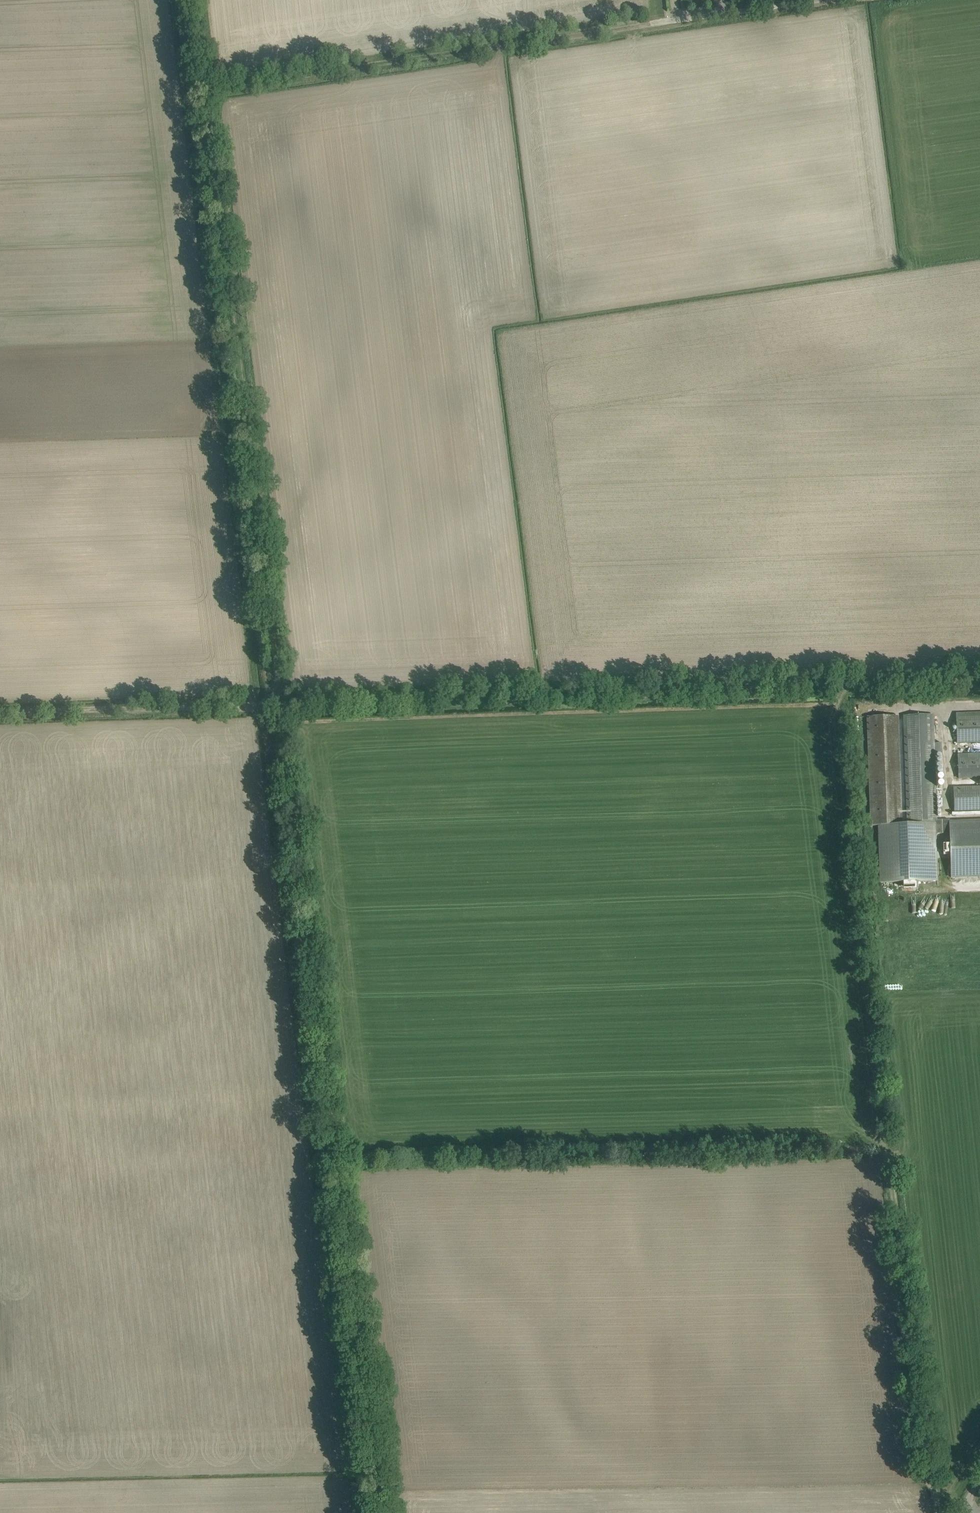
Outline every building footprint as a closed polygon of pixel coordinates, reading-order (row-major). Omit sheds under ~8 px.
[(956,714),(957,742),(979,742),(979,713),(956,714)] [(880,883),(910,882),(910,889),(916,889),(915,882),(937,881),(935,834),(949,833),(950,849),(943,849),(943,854),(950,854),(951,877),(979,876),(979,821),(950,822),(950,820),(936,820),(933,714),(903,715),(907,821),(902,821),(898,715),(867,717),(871,826),(878,826),(880,883)] [(958,755),(959,777),(979,777),(979,754),(958,755)] [(954,812),(979,811),(979,787),(954,787),(954,812)]
